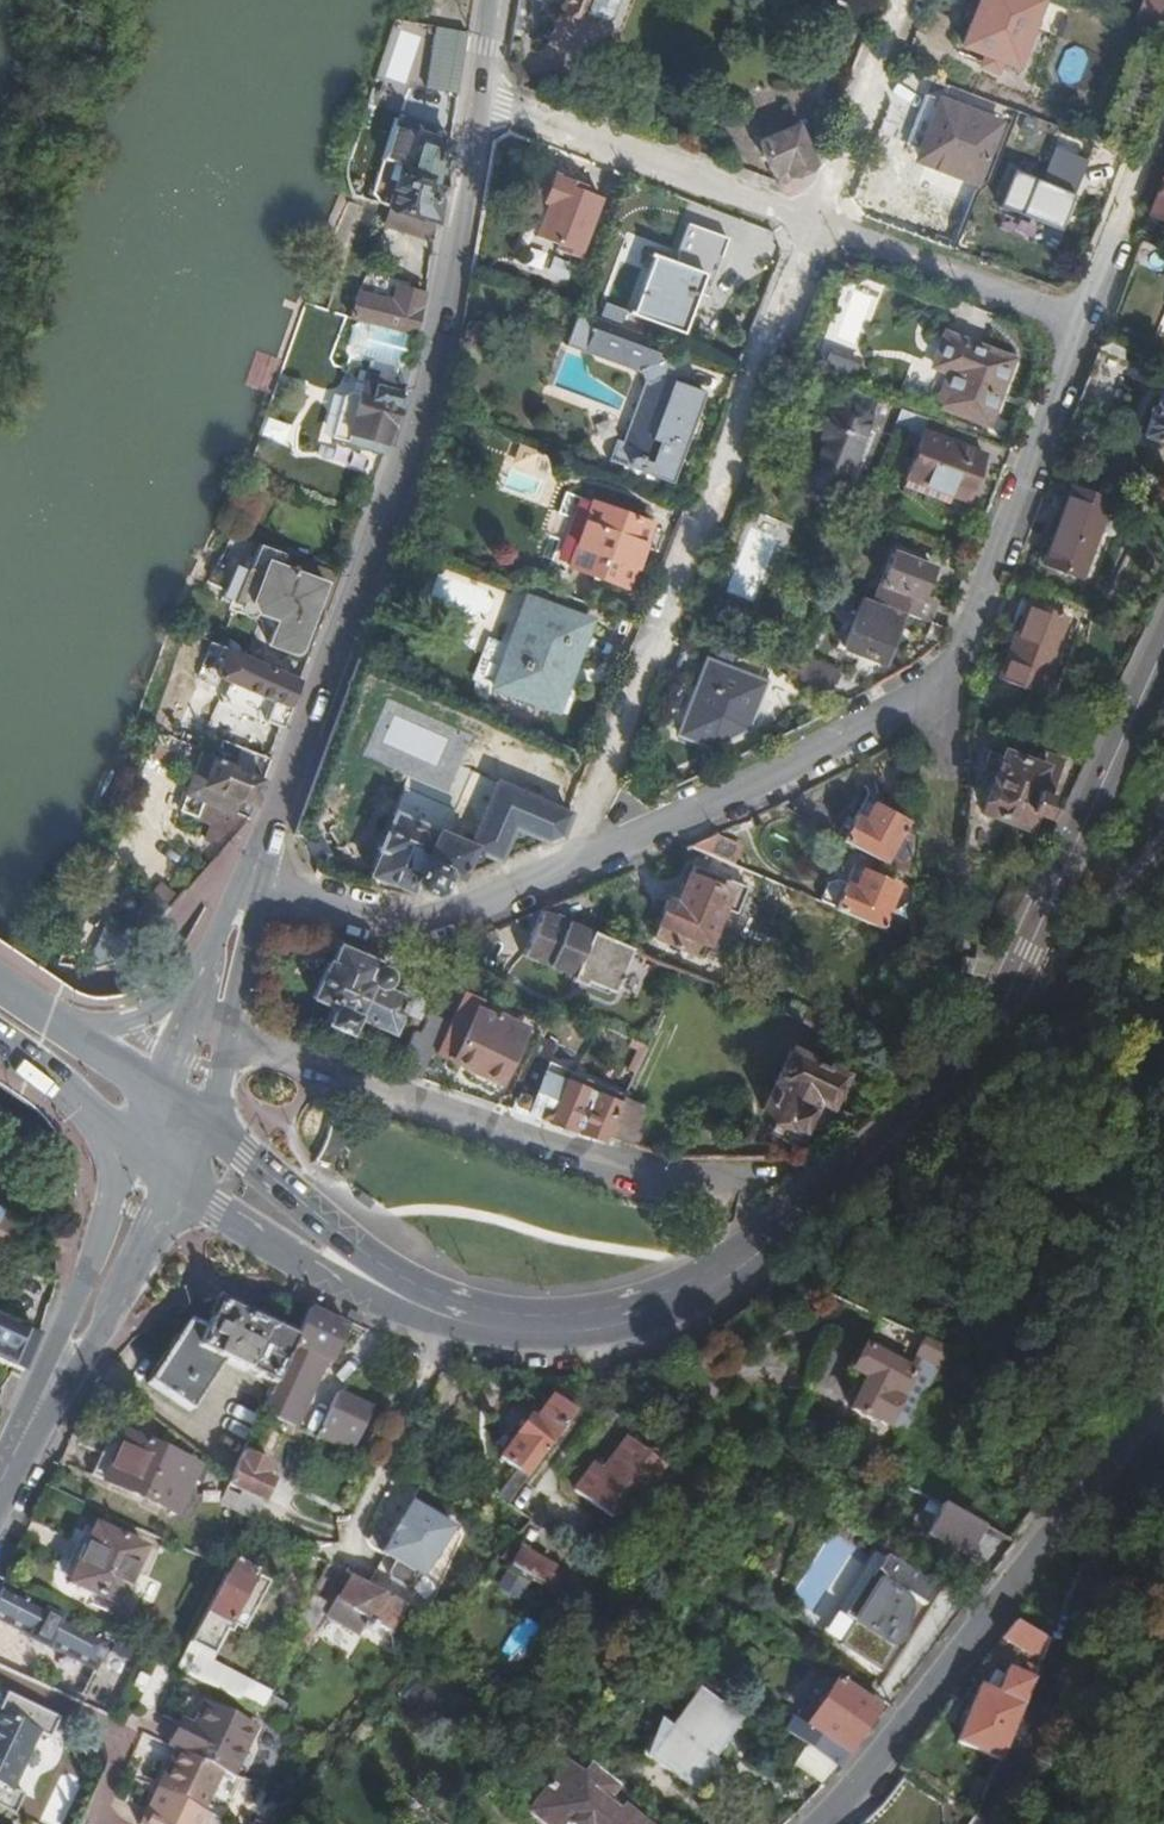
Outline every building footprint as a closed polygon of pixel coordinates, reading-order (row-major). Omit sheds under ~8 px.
[(557,10),(561,11),(558,19),(574,25),(577,17),(598,24),(608,18),(615,0),(561,0),(557,10)] [(844,0),(835,0),(830,16),(865,30),(873,11),(844,0)] [(960,44),(1015,65),(1039,0),(1038,0),(977,0),(960,44)] [(1163,28),(1163,0),(1140,0),(1134,17),(1163,28)] [(456,95),(466,35),(434,29),(424,89),(456,95)] [(915,161),(929,166),(959,177),(976,184),(999,123),(938,100),(915,161)] [(760,144),(777,182),(814,164),(829,126),(793,129),(760,144)] [(435,222),(449,145),(413,137),(398,212),(435,222)] [(1008,177),(995,211),(1055,234),(1081,164),(1048,151),(1034,187),(1008,177)] [(959,177),(929,166),(926,173),(931,182),(947,187),(957,184),(959,177)] [(1147,216),(1163,222),(1163,173),(1147,216)] [(552,252),(574,260),(597,200),(580,193),(581,187),(549,175),(538,204),(544,206),(532,238),(554,247),(552,252)] [(645,256),(623,311),(678,333),(707,256),(717,259),(724,240),(682,225),(667,264),(645,256)] [(1130,262),(1163,274),(1163,273),(1163,251),(1138,241),(1130,262)] [(407,338),(410,338),(421,295),(393,289),(389,304),(354,296),(347,323),(357,325),(407,338)] [(833,341),(862,346),(871,294),(842,289),(833,341)] [(669,369),(665,368),(654,364),(658,353),(573,321),(564,345),(633,371),(640,389),(618,447),(612,445),(602,466),(618,471),(651,484),(664,488),(678,451),(673,449),(681,427),(686,429),(697,398),(692,396),(694,391),(665,381),(669,369)] [(373,362),(398,369),(407,338),(357,325),(350,329),(345,347),(350,356),(373,362)] [(941,334),(928,367),(945,374),(933,406),(984,426),(1009,360),(941,334)] [(1163,370),(1163,364),(1111,343),(1099,350),(1072,419),(1135,443),(1139,433),(1163,442),(1163,404),(1152,399),(1163,370)] [(828,350),(820,372),(846,382),(854,360),(828,350)] [(669,357),(658,353),(654,364),(665,368),(669,357)] [(396,417),(402,393),(392,391),(398,369),(373,362),(365,366),(360,384),(357,384),(353,397),(346,395),(338,400),(329,438),(382,455),(396,417)] [(802,479),(863,501),(899,408),(845,388),(839,405),(832,403),(802,479)] [(886,473),(899,479),(918,433),(904,428),(886,473)] [(919,436),(903,478),(963,501),(980,458),(919,436)] [(1110,503),(1070,488),(1041,563),(1081,578),(1110,503)] [(359,518),(363,506),(347,501),(343,513),(359,518)] [(589,504),(566,567),(625,588),(648,526),(589,504)] [(324,615),(337,577),(257,547),(229,606),(275,624),(267,647),(294,658),(312,610),(324,615)] [(897,595),(891,611),(901,615),(941,630),(947,615),(915,602),(928,569),(889,554),(876,586),(897,595)] [(586,622),(523,599),(491,689),(553,711),(586,622)] [(891,611),(859,599),(840,650),(880,664),(894,627),(897,627),(901,615),(891,611)] [(1068,617),(1027,602),(998,680),(1038,695),(1068,617)] [(299,683),(225,649),(211,679),(245,694),(242,703),(254,709),(258,700),(269,705),(259,726),(279,736),(299,683)] [(762,686),(704,663),(676,736),(709,749),(744,731),(762,686)] [(830,675),(800,663),(794,681),(799,683),(823,692),(830,675)] [(399,718),(389,741),(427,758),(438,735),(399,718)] [(207,734),(184,724),(175,744),(198,754),(207,734)] [(212,760),(234,770),(261,782),(269,761),(243,751),(213,737),(204,756),(212,760)] [(1032,765),(1001,754),(993,775),(979,813),(1016,826),(1034,816),(1044,820),(1057,787),(1053,785),(1061,762),(1037,753),(1032,765)] [(247,820),(261,782),(234,770),(212,760),(195,800),(244,822),(247,820)] [(509,828),(548,844),(555,841),(565,816),(494,785),(467,847),(391,815),(375,852),(378,854),(370,873),(368,877),(403,893),(406,886),(429,896),(430,896),(439,874),(454,879),(467,850),(494,861),(509,828)] [(853,819),(839,842),(880,865),(904,824),(870,805),(860,823),(853,819)] [(686,847),(745,873),(755,850),(716,833),(686,847)] [(313,860),(324,855),(315,838),(303,843),(313,860)] [(324,855),(313,860),(317,868),(314,876),(364,887),(368,877),(370,873),(324,855)] [(672,905),(663,902),(648,940),(698,959),(717,911),(733,917),(744,890),(687,868),(672,905)] [(844,887),(833,911),(877,929),(895,888),(858,873),(851,890),(844,887)] [(577,929),(594,889),(538,912),(541,913),(577,929)] [(608,994),(627,952),(577,929),(541,913),(521,956),(608,994)] [(972,954),(957,953),(954,1003),(969,1011),(986,978),(998,951),(973,943),(972,954)] [(347,1035),(354,1019),(391,1034),(397,1021),(413,1029),(427,999),(412,992),(409,1001),(386,991),(393,971),(333,947),(309,1001),(332,1010),(325,1025),(347,1035)] [(469,969),(460,993),(476,999),(485,975),(469,969)] [(453,1052),(449,1062),(498,1084),(523,1029),(496,1017),(494,1022),(473,1013),(479,1001),(476,999),(460,993),(453,1008),(436,1045),(453,1052)] [(413,1033),(395,1072),(418,1081),(430,1053),(432,1053),(436,1045),(453,1008),(441,1002),(434,1017),(428,1015),(418,1035),(413,1033)] [(537,1040),(531,1049),(550,1055),(554,1047),(537,1040)] [(859,1044),(847,1060),(868,1075),(869,1074),(880,1059),(859,1044)] [(453,1052),(436,1045),(432,1053),(449,1062),(453,1052)] [(550,1055),(531,1049),(507,1096),(509,1098),(516,1101),(518,1097),(529,1101),(542,1072),(550,1055)] [(787,1051),(758,1109),(797,1128),(811,1101),(823,1107),(839,1076),(787,1051)] [(516,1101),(511,1113),(601,1144),(604,1138),(618,1105),(542,1072),(529,1101),(518,1097),(516,1101)] [(641,1109),(620,1100),(618,1105),(604,1138),(625,1146),(641,1109)] [(316,1155),(311,1162),(313,1164),(326,1166),(329,1158),(337,1159),(349,1121),(328,1116),(327,1123),(326,1132),(323,1140),(320,1148),(316,1155)] [(6,1247),(17,1253),(28,1230),(0,1217),(0,1258),(6,1247)] [(271,1388),(293,1340),(216,1305),(203,1331),(187,1324),(147,1386),(189,1413),(221,1365),(271,1388)] [(293,1340),(271,1388),(259,1414),(269,1419),(292,1430),(323,1363),(327,1364),(335,1345),(341,1332),(344,1326),(307,1311),(293,1340)] [(17,1373),(33,1340),(0,1325),(0,1365),(17,1373)] [(355,1338),(341,1332),(335,1345),(349,1351),(355,1338)] [(947,1350),(922,1338),(912,1358),(937,1370),(947,1350)] [(862,1349),(851,1374),(864,1379),(850,1411),(889,1428),(914,1374),(862,1349)] [(335,1396),(320,1429),(314,1441),(344,1454),(349,1443),(356,1446),(371,1412),(335,1396)] [(526,1479),(573,1413),(552,1398),(534,1423),(529,1419),(500,1459),(516,1472),(526,1479)] [(292,1430),(269,1419),(266,1426),(289,1437),(292,1430)] [(175,1516),(197,1468),(112,1430),(99,1456),(112,1462),(103,1482),(175,1516)] [(595,1464),(573,1492),(610,1518),(625,1499),(634,1506),(664,1467),(628,1439),(603,1471),(595,1464)] [(356,1446),(349,1443),(344,1454),(351,1457),(356,1446)] [(241,1455),(226,1488),(260,1504),(271,1484),(263,1480),(269,1468),(241,1455)] [(103,1482),(112,1462),(99,1456),(90,1477),(103,1482)] [(507,1506),(526,1479),(516,1472),(496,1498),(507,1506)] [(260,1504),(226,1488),(218,1507),(250,1524),(260,1504)] [(366,1587),(406,1610),(421,1585),(449,1534),(405,1508),(393,1529),(400,1534),(395,1542),(388,1538),(376,1559),(380,1562),(366,1587)] [(965,1556),(980,1527),(943,1508),(929,1537),(965,1556)] [(94,1527),(67,1586),(118,1608),(145,1550),(94,1527)] [(400,1534),(393,1529),(388,1538),(395,1542),(400,1534)] [(518,1550),(508,1567),(542,1587),(553,1570),(518,1550)] [(224,1576),(189,1645),(213,1657),(230,1626),(243,1632),(269,1583),(231,1563),(224,1576)] [(857,1626),(890,1645),(891,1645),(895,1645),(897,1645),(901,1642),(903,1639),(908,1609),(907,1609),(908,1603),(906,1601),(902,1599),(906,1593),(925,1603),(935,1586),(903,1567),(890,1589),(886,1590),(880,1586),(875,1588),(855,1617),(855,1622),(856,1625),(857,1626)] [(296,1625),(307,1631),(316,1636),(326,1619),(356,1636),(356,1640),(357,1642),(358,1643),(361,1645),(365,1645),(368,1643),(377,1626),(392,1634),(401,1646),(418,1616),(406,1610),(366,1587),(348,1577),(331,1610),(311,1598),(296,1625)] [(555,1595),(580,1609),(588,1594),(564,1579),(555,1595)] [(112,1639),(110,1643),(0,1590),(0,1591),(0,1622),(29,1636),(27,1640),(48,1650),(50,1646),(98,1669),(78,1709),(109,1724),(141,1654),(112,1639)] [(999,1641),(1041,1664),(1049,1644),(1013,1624),(999,1641)] [(243,1632),(230,1626),(213,1657),(227,1664),(243,1632)] [(207,1669),(182,1657),(175,1670),(260,1712),(270,1695),(225,1674),(227,1671),(210,1663),(207,1669)] [(1027,1666),(1021,1679),(1033,1683),(1038,1671),(1027,1666)] [(999,1762),(1033,1683),(1021,1679),(1005,1673),(995,1697),(977,1690),(955,1744),(999,1762)] [(820,1679),(783,1733),(837,1768),(880,1702),(836,1680),(832,1686),(820,1679)] [(670,1732),(660,1725),(647,1757),(695,1793),(716,1766),(711,1762),(740,1722),(698,1693),(670,1732)] [(17,1817),(25,1799),(15,1793),(42,1734),(52,1739),(59,1725),(5,1698),(0,1710),(0,1809),(17,1817)] [(206,1813),(224,1775),(235,1780),(260,1728),(208,1706),(197,1730),(186,1725),(174,1751),(176,1752),(158,1791),(154,1799),(149,1807),(142,1823),(208,1823),(212,1816),(206,1813)] [(837,1768),(808,1750),(795,1771),(821,1788),(838,1769),(837,1768)] [(529,1812),(544,1823),(562,1823),(564,1822),(566,1823),(645,1823),(624,1809),(620,1814),(604,1802),(615,1788),(589,1769),(582,1778),(565,1765),(529,1812)] [(950,1801),(893,1767),(859,1823),(937,1823),(950,1801)]
